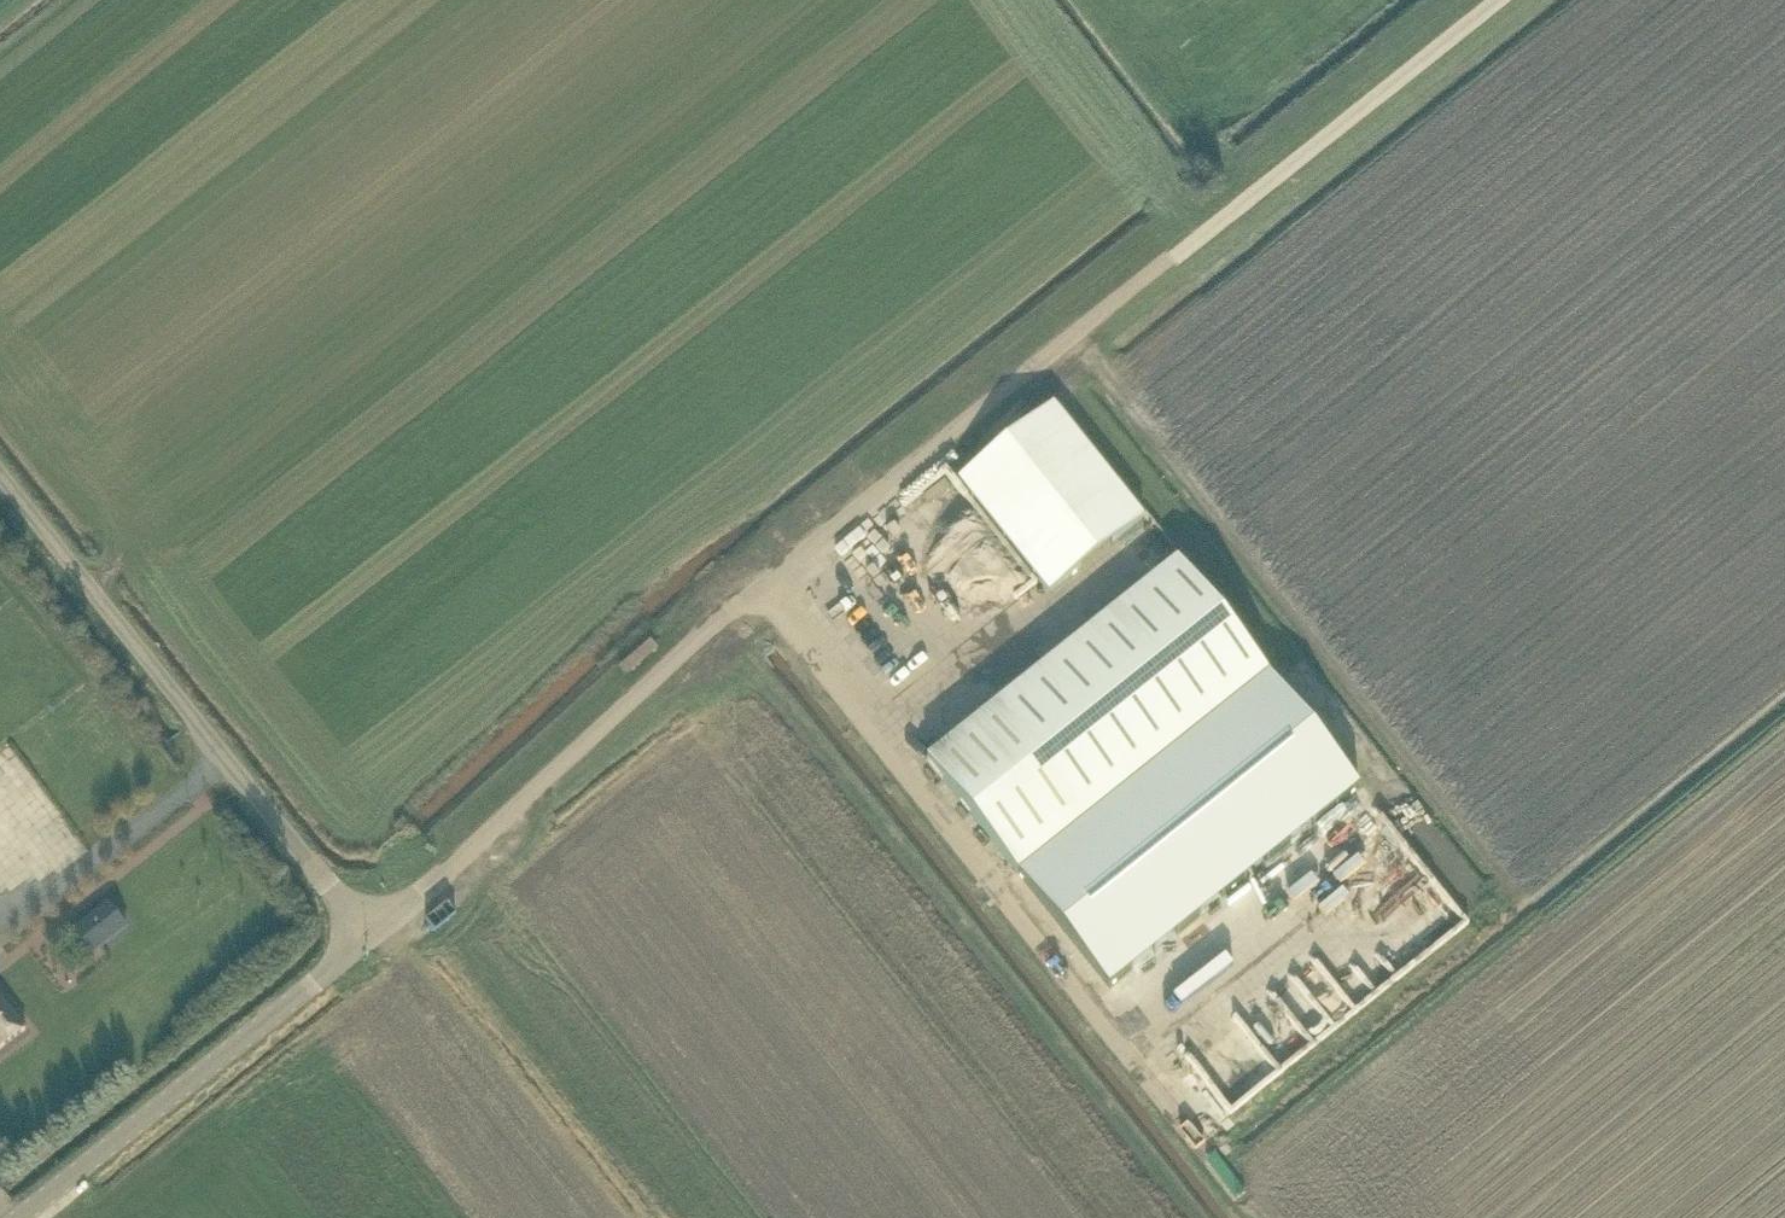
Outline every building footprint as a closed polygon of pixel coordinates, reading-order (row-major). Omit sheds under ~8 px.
[(958,484),(1048,597),(1144,521),(1053,407),(958,484)] [(927,763),(1018,877),(1267,677),(1176,564),(927,763)] [(876,622),(865,633),(877,644),(888,632),(876,622)] [(91,961),(127,934),(107,908),(72,935),(91,961)] [(25,1033),(24,1031),(22,1032),(0,1003),(0,1052),(25,1033)]
